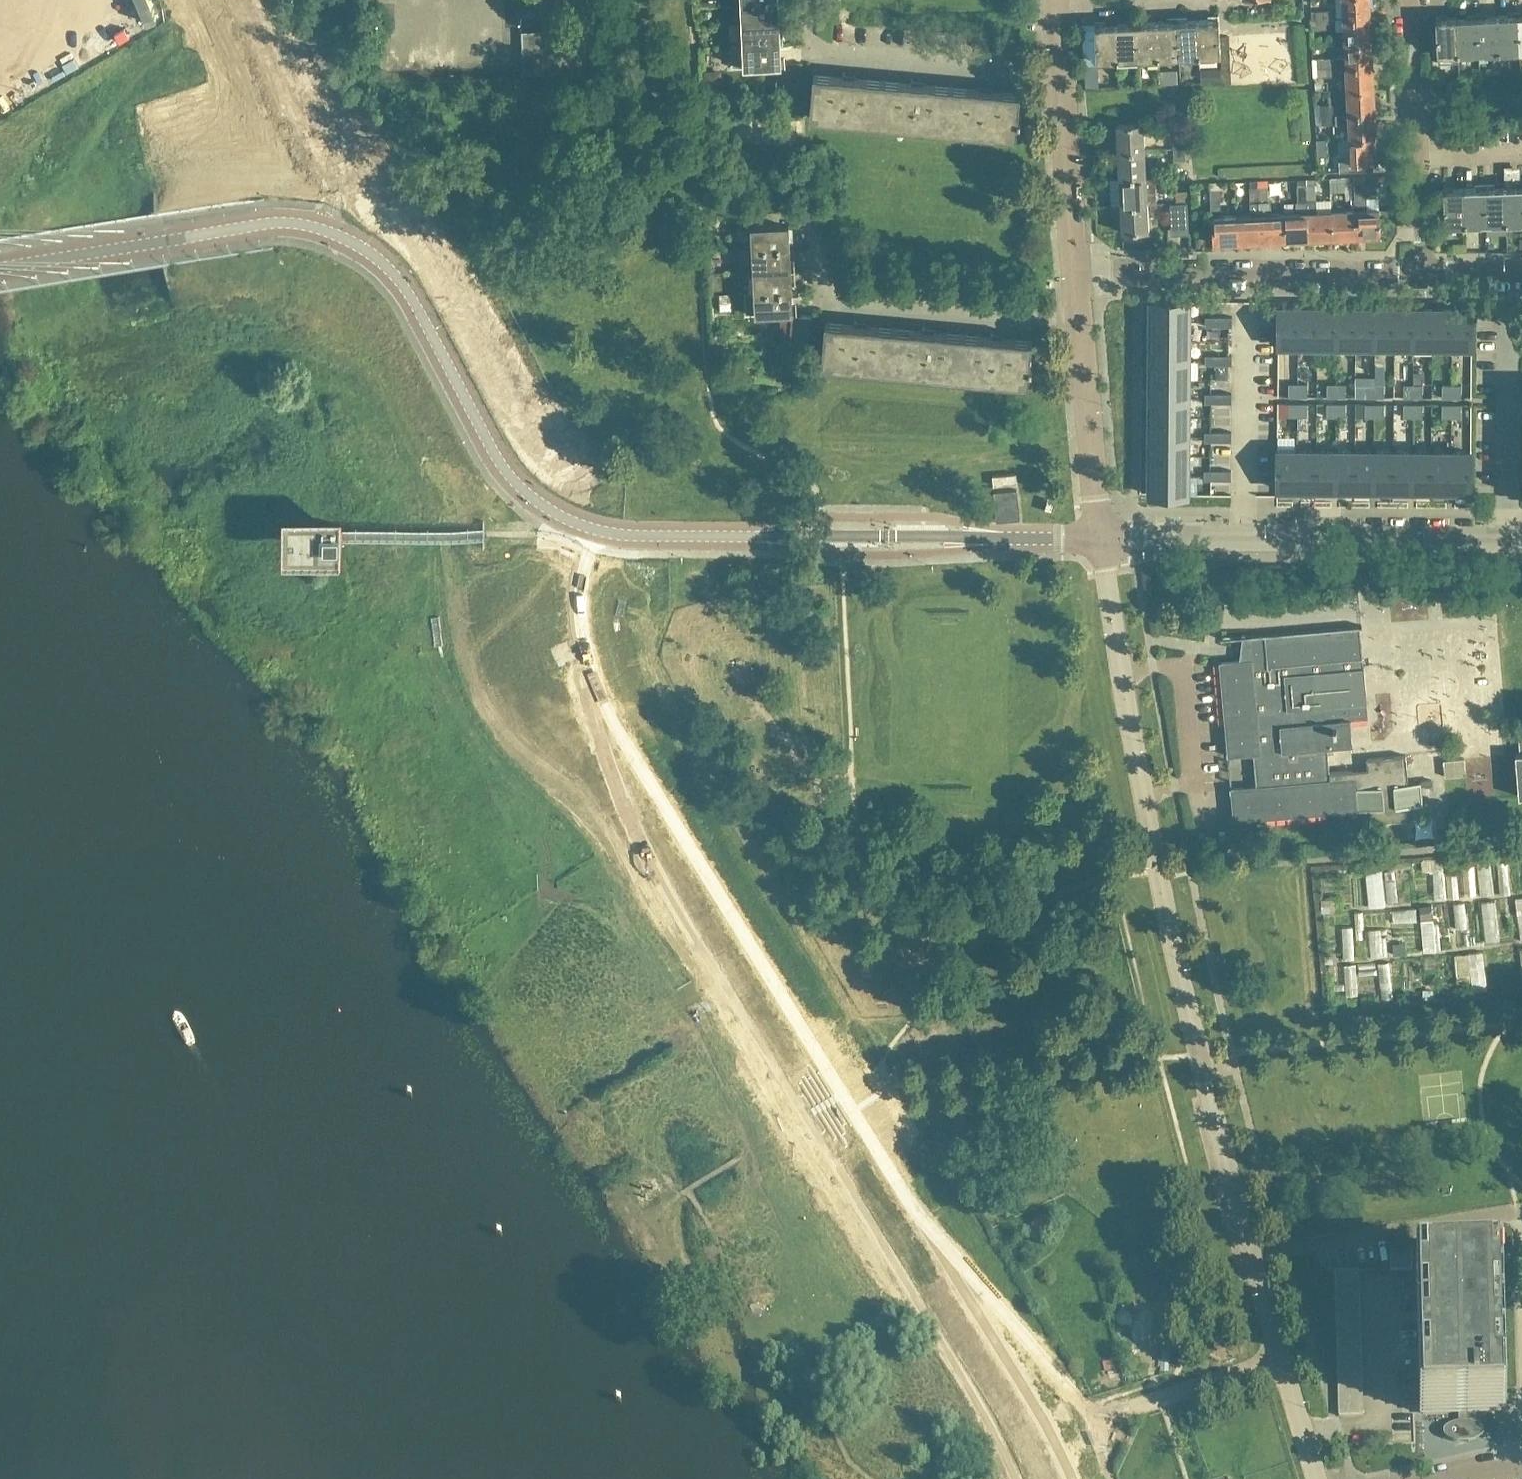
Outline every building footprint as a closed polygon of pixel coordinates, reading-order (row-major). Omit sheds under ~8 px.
[(779,0),(778,0),(742,2),(743,24),(780,22),(779,0)] [(1370,19),(1369,0),(1342,0),(1343,19),(1343,20),(1370,19)] [(1331,19),(1330,11),(1315,12),(1316,20),(1331,19)] [(1517,11),(1517,15),(1497,16),(1499,51),(1518,50),(1519,54),(1520,54),(1518,15),(1518,11),(1517,11)] [(1477,52),(1478,56),(1479,56),(1477,16),(1477,12),(1475,12),(1476,17),(1456,17),(1458,53),(1477,52)] [(1435,14),(1437,64),(1459,63),(1458,53),(1456,17),(1436,18),(1436,14),(1435,14)] [(1219,37),(1218,15),(1216,15),(1217,19),(1197,20),(1199,56),(1218,55),(1219,59),(1220,59),(1219,37)] [(1479,52),(1499,51),(1497,16),(1477,16),(1479,56),(1479,52)] [(1177,57),(1178,61),(1179,61),(1177,17),(1175,17),(1175,21),(1156,22),(1158,58),(1177,57)] [(1179,57),(1199,56),(1197,20),(1177,21),(1177,17),(1179,61),(1179,57)] [(1137,59),(1137,63),(1138,63),(1136,19),(1135,19),(1135,23),(1115,24),(1117,60),(1137,59)] [(1138,63),(1138,59),(1158,58),(1156,22),(1136,23),(1136,19),(1138,63)] [(1331,28),(1331,19),(1316,20),(1316,29),(1331,28)] [(1337,28),(1340,31),(1343,31),(1344,44),(1371,43),(1370,19),(1343,20),(1336,20),(1337,28)] [(1097,61),(1117,60),(1115,24),(1095,26),(1095,21),(1093,21),(1094,26),(1096,64),(1096,65),(1097,65),(1097,61)] [(781,44),(780,22),(743,24),(744,46),(781,44)] [(1094,26),(1080,26),(1083,65),(1096,64),(1094,26)] [(608,71),(607,45),(596,45),(595,29),(522,32),(524,75),(608,71)] [(1372,67),(1371,43),(1344,44),(1345,58),(1318,59),(1318,68),(1333,68),(1345,67),(1345,68),(1372,67)] [(730,68),(745,67),(745,68),(782,66),(781,44),(744,46),(730,46),(730,68)] [(1373,89),(1372,67),(1345,68),(1346,92),(1373,90),(1373,89)] [(1221,68),(1200,69),(1201,83),(1221,82),(1221,68)] [(1333,76),(1333,68),(1318,68),(1319,77),(1333,76)] [(704,72),(704,89),(713,89),(721,89),(721,72),(712,72),(704,72)] [(879,125),(883,81),(855,78),(844,77),(814,74),(810,118),(879,125)] [(1098,76),(1084,77),(1085,89),(1098,88),(1098,76)] [(947,131),(951,87),(883,81),(879,125),(947,131)] [(1018,117),(1020,95),(1020,94),(951,87),(947,131),(1016,138),(1018,123),(1021,123),(1021,117),(1018,117)] [(1347,116),(1374,114),(1373,90),(1346,92),(1347,114),(1347,115),(1347,116)] [(1335,115),(1335,106),(1320,107),(1320,116),(1335,115)] [(1375,137),(1374,114),(1347,116),(1347,115),(1335,115),(1320,116),(1321,124),(1348,123),(1349,139),(1375,138),(1375,137)] [(1143,123),(1117,124),(1118,153),(1144,152),(1143,123)] [(1184,149),(1183,138),(1173,139),(1173,149),(1184,149)] [(1349,139),(1350,162),(1344,163),(1345,171),(1366,170),(1366,162),(1377,161),(1375,138),(1349,139)] [(1184,160),(1184,149),(1173,149),(1174,160),(1184,160)] [(1144,152),(1118,153),(1119,180),(1146,178),(1146,177),(1144,152)] [(1354,198),(1355,210),(1356,237),(1380,235),(1379,209),(1367,209),(1366,176),(1353,176),(1353,183),(1354,198)] [(1146,178),(1119,180),(1120,206),(1147,205),(1147,204),(1156,203),(1155,178),(1146,178)] [(1354,198),(1353,183),(1344,183),(1345,198),(1354,198)] [(1464,223),(1484,223),(1484,227),(1485,227),(1483,183),(1482,183),(1482,187),(1463,188),(1464,223)] [(1506,222),(1504,187),(1483,187),(1483,183),(1485,227),(1485,223),(1506,222)] [(1463,188),(1443,189),(1443,184),(1442,184),(1443,228),(1445,228),(1444,224),(1464,223),(1463,188)] [(1283,213),(1285,240),(1308,239),(1306,185),(1297,186),(1298,201),(1296,204),(1297,213),(1283,213)] [(1315,212),(1314,185),(1306,185),(1308,239),(1332,238),(1331,211),(1315,212)] [(1504,187),(1506,222),(1521,221),(1521,186),(1504,187)] [(1261,241),(1285,240),(1283,213),(1271,214),(1271,201),(1267,201),(1266,187),(1258,188),(1261,241)] [(1261,241),(1258,188),(1249,188),(1250,215),(1236,216),(1237,243),(1261,241)] [(1237,243),(1236,216),(1221,217),(1220,189),(1210,189),(1212,244),(1237,243)] [(1186,203),(1186,192),(1175,192),(1176,203),(1186,203)] [(1187,213),(1186,203),(1176,203),(1176,214),(1187,213)] [(1148,231),(1147,205),(1120,206),(1121,232),(1148,231)] [(1355,210),(1331,211),(1332,238),(1356,237),(1355,210)] [(790,247),(789,225),(752,227),(753,250),(790,247)] [(791,269),(790,247),(753,250),(754,271),(791,269)] [(792,291),(791,269),(754,271),(755,293),(792,291)] [(792,291),(755,293),(745,294),(746,316),(780,314),(781,341),(809,344),(812,317),(793,314),(793,313),(792,291)] [(722,296),(719,296),(720,312),(723,312),(733,311),(732,295),(722,296)] [(1150,320),(1188,321),(1188,302),(1188,301),(1150,301),(1150,320)] [(1279,346),(1297,346),(1297,307),(1279,307),(1278,307),(1278,346),(1279,346)] [(1297,346),(1316,346),(1317,308),(1297,307),(1297,346)] [(1316,346),(1336,346),(1336,308),(1317,308),(1316,346)] [(1336,346),(1355,346),(1355,308),(1336,308),(1336,346)] [(1355,346),(1375,346),(1375,308),(1355,308),(1355,346)] [(1375,346),(1394,347),(1394,308),(1375,308),(1375,346)] [(1402,347),(1413,347),(1414,308),(1394,308),(1394,347),(1402,347)] [(1413,347),(1433,347),(1433,309),(1414,308),(1413,347)] [(1433,347),(1452,347),(1452,309),(1433,309),(1433,347)] [(1471,347),(1472,309),(1452,309),(1452,347),(1470,347),(1471,347)] [(1216,327),(1216,317),(1201,316),(1201,326),(1205,326),(1216,327)] [(1216,317),(1216,327),(1232,327),(1232,317),(1216,317)] [(1150,340),(1188,340),(1188,321),(1150,320),(1150,340)] [(891,373),(895,329),(825,323),(822,367),(891,373)] [(959,379),(963,335),(895,329),(891,373),(959,379)] [(1030,365),(1032,341),(1003,339),(991,338),(963,335),(959,379),(1028,385),(1030,370),(1032,370),(1033,365),(1030,365)] [(1150,359),(1188,360),(1188,340),(1150,340),(1150,359)] [(1216,365),(1216,355),(1200,355),(1200,365),(1211,365),(1214,365),(1216,365)] [(1216,355),(1216,365),(1227,365),(1231,365),(1232,355),(1216,355)] [(1188,360),(1150,359),(1149,379),(1188,379),(1188,360)] [(1214,365),(1214,379),(1227,379),(1227,365),(1216,365),(1214,365)] [(1188,379),(1149,379),(1149,398),(1188,398),(1188,379)] [(1394,381),(1393,397),(1403,398),(1403,384),(1403,381),(1394,381)] [(1288,397),(1297,397),(1297,383),(1288,383),(1288,397)] [(1307,383),(1297,383),(1297,397),(1307,397),(1307,383)] [(1326,397),(1336,397),(1336,384),(1326,383),(1326,397)] [(1345,384),(1336,384),(1336,397),(1345,397),(1345,384)] [(1365,397),(1374,398),(1374,384),(1365,384),(1365,397)] [(1384,384),(1374,384),(1374,398),(1384,398),(1384,384)] [(1413,384),(1403,384),(1403,398),(1413,398),(1413,384)] [(1422,384),(1413,384),(1413,398),(1422,398),(1422,384)] [(1441,398),(1451,398),(1451,384),(1441,384),(1441,398)] [(1461,385),(1451,384),(1451,398),(1460,398),(1461,385)] [(1200,403),(1216,403),(1216,393),(1204,393),(1200,393),(1200,403)] [(1231,393),(1216,393),(1216,403),(1231,403),(1231,393)] [(1188,398),(1149,398),(1149,417),(1187,418),(1188,398)] [(1288,417),(1297,417),(1297,403),(1288,403),(1288,417)] [(1307,403),(1297,403),(1297,417),(1307,417),(1307,403)] [(1326,417),(1336,417),(1336,403),(1326,403),(1326,417)] [(1345,403),(1336,403),(1336,417),(1345,417),(1345,403)] [(1364,417),(1374,417),(1374,404),(1365,403),(1364,417)] [(1384,404),(1374,404),(1374,417),(1384,417),(1384,404)] [(1403,417),(1412,417),(1412,404),(1403,404),(1403,417)] [(1422,404),(1412,404),(1412,417),(1422,418),(1422,404)] [(1451,404),(1441,404),(1441,418),(1451,418),(1451,404)] [(1460,418),(1460,404),(1451,404),(1451,418),(1460,418)] [(1187,418),(1149,417),(1149,437),(1187,437),(1187,418)] [(1200,442),(1215,442),(1215,432),(1200,432),(1200,442)] [(1231,432),(1215,432),(1215,442),(1231,442),(1231,432)] [(1187,437),(1149,437),(1149,456),(1187,457),(1187,437)] [(1296,489),(1296,451),(1278,451),(1277,451),(1276,489),(1277,489),(1296,489)] [(1316,451),(1296,451),(1296,489),(1315,489),(1316,451)] [(1335,451),(1316,451),(1315,489),(1335,489),(1335,451)] [(1354,451),(1335,451),(1335,489),(1354,489),(1354,451)] [(1374,451),(1354,451),(1354,489),(1373,490),(1374,451)] [(1393,452),(1374,451),(1373,490),(1393,490),(1393,452)] [(1412,452),(1393,452),(1393,490),(1412,490),(1412,452)] [(1416,452),(1412,452),(1412,490),(1431,490),(1432,452),(1416,452)] [(1451,452),(1432,452),(1431,490),(1451,490),(1451,452)] [(1451,452),(1451,490),(1470,490),(1471,452),(1469,452),(1451,452)] [(1187,457),(1149,456),(1149,476),(1187,476),(1187,457)] [(1199,480),(1215,480),(1215,470),(1200,470),(1199,480)] [(1228,470),(1215,470),(1215,480),(1230,480),(1231,470),(1228,470)] [(993,486),(1017,484),(1016,474),(992,476),(993,486)] [(1187,476),(1149,476),(1149,495),(1187,495),(1187,494),(1187,476)] [(1019,519),(1016,491),(995,493),(997,520),(1019,519)] [(342,536),(342,530),(342,528),(342,511),(282,510),(282,555),(342,556),(342,539),(342,536)] [(1352,745),(1350,720),(1368,718),(1364,667),(1363,667),(1362,658),(1363,658),(1360,627),(1362,627),(1362,626),(1252,635),(1242,634),(1240,650),(1239,661),(1220,662),(1219,662),(1228,756),(1254,754),(1257,785),(1230,788),(1233,821),(1359,810),(1356,777),(1330,779),(1330,773),(1327,747),(1352,745)] [(1366,770),(1330,773),(1330,779),(1356,777),(1359,810),(1369,809),(1371,823),(1412,819),(1410,806),(1423,804),(1421,782),(1408,783),(1406,755),(1365,759),(1366,770)] [(1464,758),(1443,760),(1445,777),(1465,775),(1464,758)] [(1455,901),(1468,903),(1474,877),(1453,872),(1449,889),(1458,891),(1455,901)] [(1383,912),(1382,879),(1349,881),(1351,913),(1383,912)] [(1505,899),(1504,890),(1487,890),(1487,900),(1505,899)] [(1378,964),(1378,938),(1364,938),(1364,918),(1355,918),(1355,933),(1330,933),(1330,964),(1354,964),(1354,963),(1378,964)] [(1379,1003),(1390,1002),(1388,967),(1377,967),(1379,1003)] [(1331,969),(1331,981),(1348,981),(1349,969),(1331,969)] [(1037,1221),(1027,1241),(1043,1250),(1054,1230),(1037,1221)] [(1411,1272),(1411,1255),(1391,1255),(1391,1270),(1359,1271),(1359,1273),(1411,1272)] [(1502,1411),(1500,1326),(1499,1268),(1419,1270),(1422,1413),(1457,1412),(1458,1423),(1455,1423),(1450,1424),(1445,1428),(1443,1431),(1443,1434),(1443,1435),(1446,1438),(1450,1440),(1456,1442),(1458,1442),(1465,1443),(1470,1442),(1478,1438),(1481,1436),(1483,1433),(1483,1431),(1483,1429),(1480,1427),(1474,1424),(1473,1423),(1466,1422),(1466,1412),(1502,1411)] [(1359,1282),(1359,1273),(1359,1271),(1335,1272),(1335,1283),(1359,1282)] [(1359,1293),(1359,1282),(1335,1283),(1335,1294),(1359,1293)] [(1359,1293),(1335,1294),(1336,1305),(1359,1304),(1359,1293)] [(1360,1315),(1359,1304),(1336,1305),(1336,1316),(1360,1315)] [(1360,1326),(1360,1315),(1336,1316),(1336,1327),(1360,1326)] [(1360,1338),(1360,1326),(1336,1327),(1337,1338),(1360,1338)] [(1360,1349),(1360,1338),(1337,1338),(1337,1349),(1360,1349)] [(1360,1360),(1360,1349),(1337,1349),(1337,1360),(1360,1360)] [(1361,1371),(1360,1360),(1337,1360),(1338,1371),(1361,1371)] [(1361,1382),(1361,1371),(1338,1371),(1338,1382),(1361,1382)] [(1361,1393),(1361,1382),(1338,1382),(1338,1393),(1361,1393)] [(1361,1404),(1361,1393),(1338,1393),(1338,1404),(1361,1404)] [(1362,1415),(1361,1404),(1338,1404),(1339,1415),(1362,1415)]
